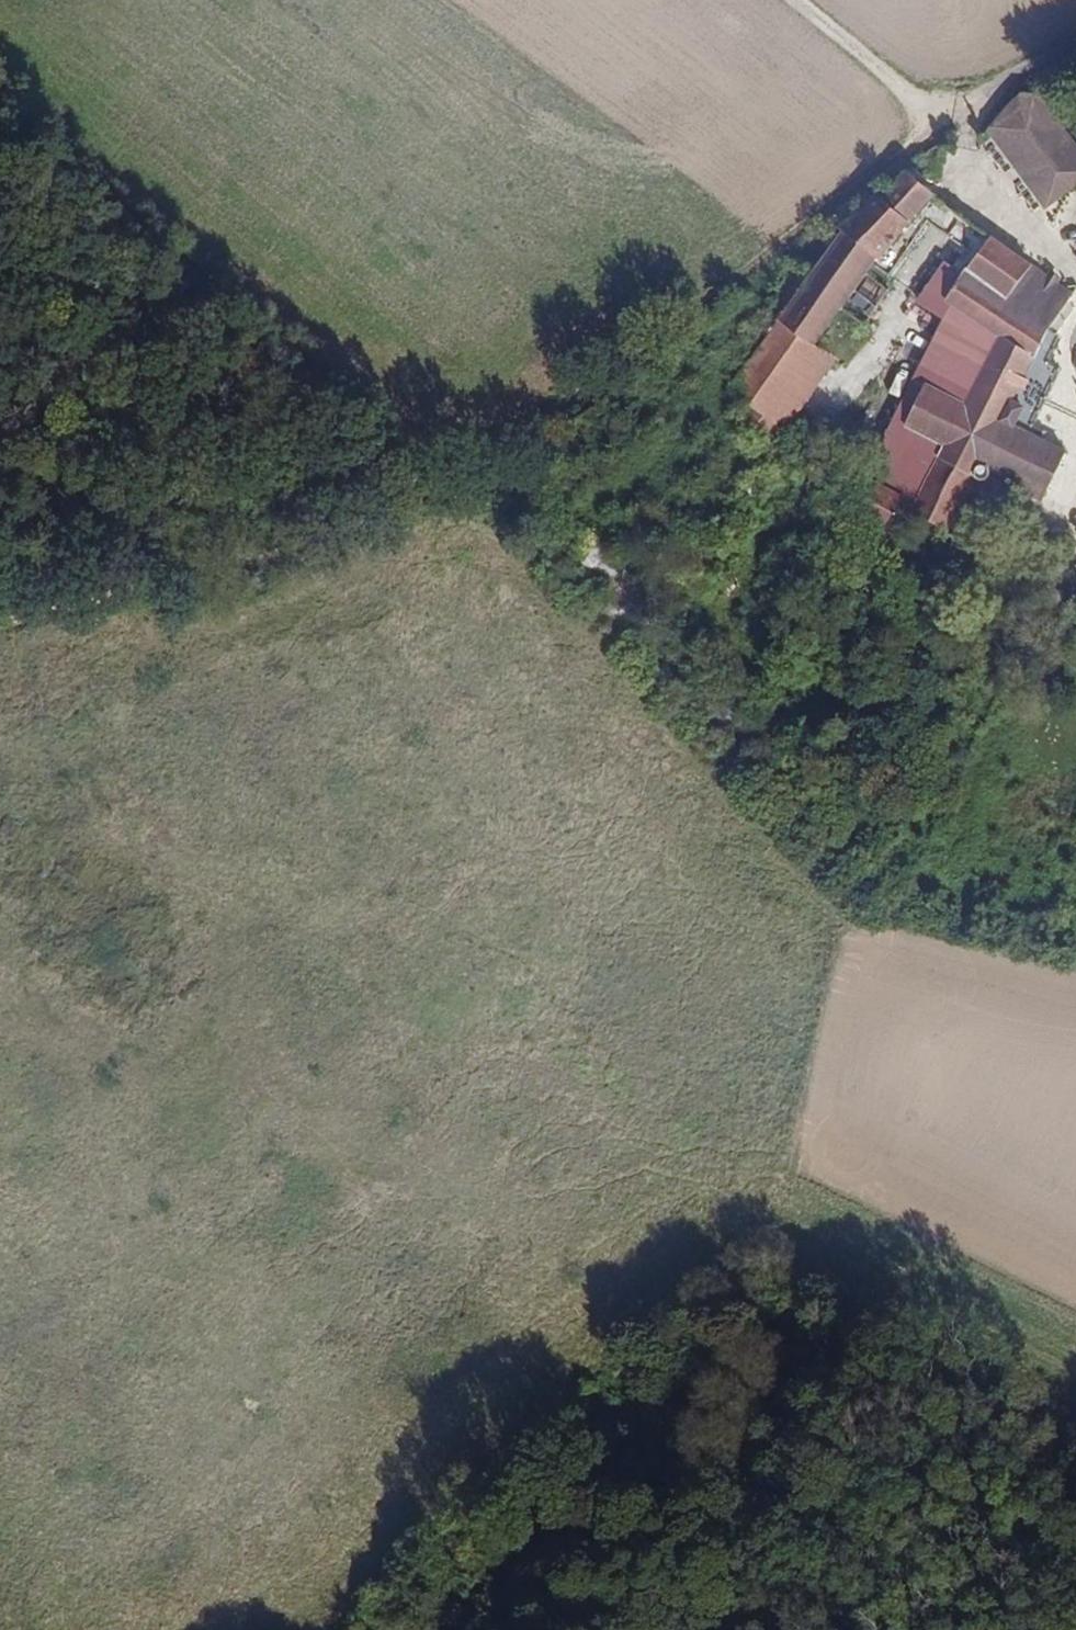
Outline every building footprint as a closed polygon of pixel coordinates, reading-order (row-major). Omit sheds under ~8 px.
[(1075,208),(1075,150),(1047,110),(1027,107),(992,146),(1050,226),(1075,208)] [(785,323),(778,331),(815,356),(817,353),(885,277),(946,209),(918,189),(898,215),(888,208),(877,217),(881,223),(853,255),(853,262),(822,290),(810,281),(776,312),(785,323)] [(1054,492),(1075,453),(1016,422),(1061,338),(1012,309),(1028,285),(1031,274),(1001,253),(973,234),(958,257),(983,277),(974,292),(952,278),(937,298),(959,314),(1009,348),(979,402),(935,380),(913,419),(957,442),(917,515),(953,537),(992,463),(1054,492)] [(885,277),(817,353),(859,365),(877,374),(905,337),(881,316),(900,290),(885,277)] [(1074,315),(1028,285),(1012,309),(1061,338),(1074,315)] [(959,314),(937,298),(924,317),(950,335),(876,489),(902,505),(917,515),(957,442),(913,419),(935,380),(979,402),(1009,348),(959,314)] [(859,365),(834,399),(863,418),(888,383),(877,374),(859,365)] [(867,498),(856,520),(883,535),(902,505),(876,489),(860,478),(855,489),(867,498)] [(598,544),(586,557),(610,580),(623,567),(598,544)]
